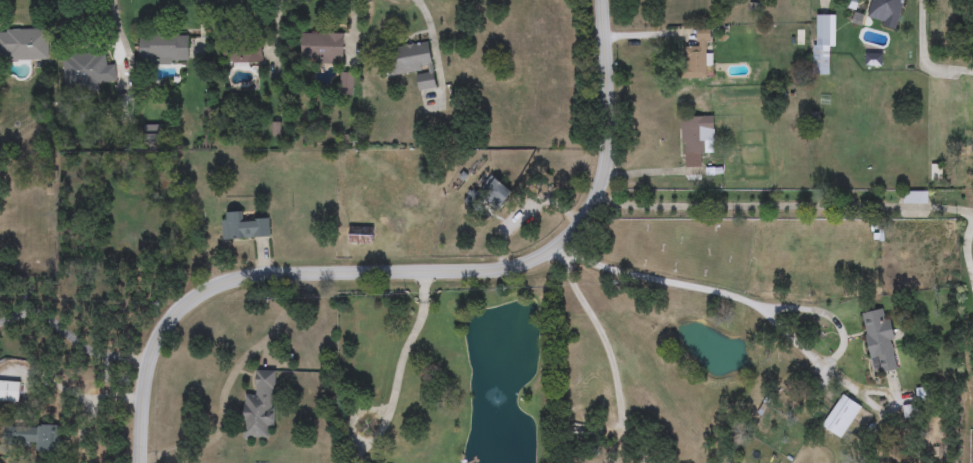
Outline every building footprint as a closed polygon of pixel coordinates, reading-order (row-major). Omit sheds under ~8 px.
[(874,5),(847,0),(903,0),(898,28),(870,23),(874,5)] [(834,75),(814,75),(814,15),(834,15),(834,75)] [(683,79),(683,47),(695,47),(695,29),(712,29),(712,78),(683,79)] [(49,61),(0,61),(0,30),(49,30),(49,61)] [(188,65),(140,65),(139,33),(188,32),(188,65)] [(344,33),(344,64),(302,64),(302,33),(344,33)] [(262,63),(223,63),(223,39),(262,39),(262,63)] [(435,88),(418,91),(416,73),(383,77),(380,49),(430,43),(435,88)] [(63,56),(102,52),(103,63),(114,61),(116,83),(65,87),(63,56)] [(353,87),(342,87),(342,74),(353,74),(353,87)] [(715,117),(715,143),(704,143),(704,168),(681,168),(681,117),(715,117)] [(501,207),(481,191),(493,177),(512,193),(501,207)] [(928,204),(903,204),(903,191),(928,191),(928,204)] [(478,198),(473,205),(466,201),(471,194),(478,198)] [(221,222),(230,221),(230,213),(241,212),(241,221),(269,220),(270,238),(222,240),(221,222)] [(373,227),(373,244),(349,244),(349,227),(373,227)] [(861,314),(885,309),(886,318),(890,317),(900,370),(881,373),(878,360),(870,362),(861,314)] [(275,371),(274,439),(243,438),(244,394),(256,395),(256,371),(275,371)] [(21,402),(0,402),(0,381),(21,382),(21,402)] [(862,407),(842,439),(822,427),(842,395),(862,407)] [(57,453),(36,452),(37,443),(5,442),(6,425),(58,426),(57,453)]
